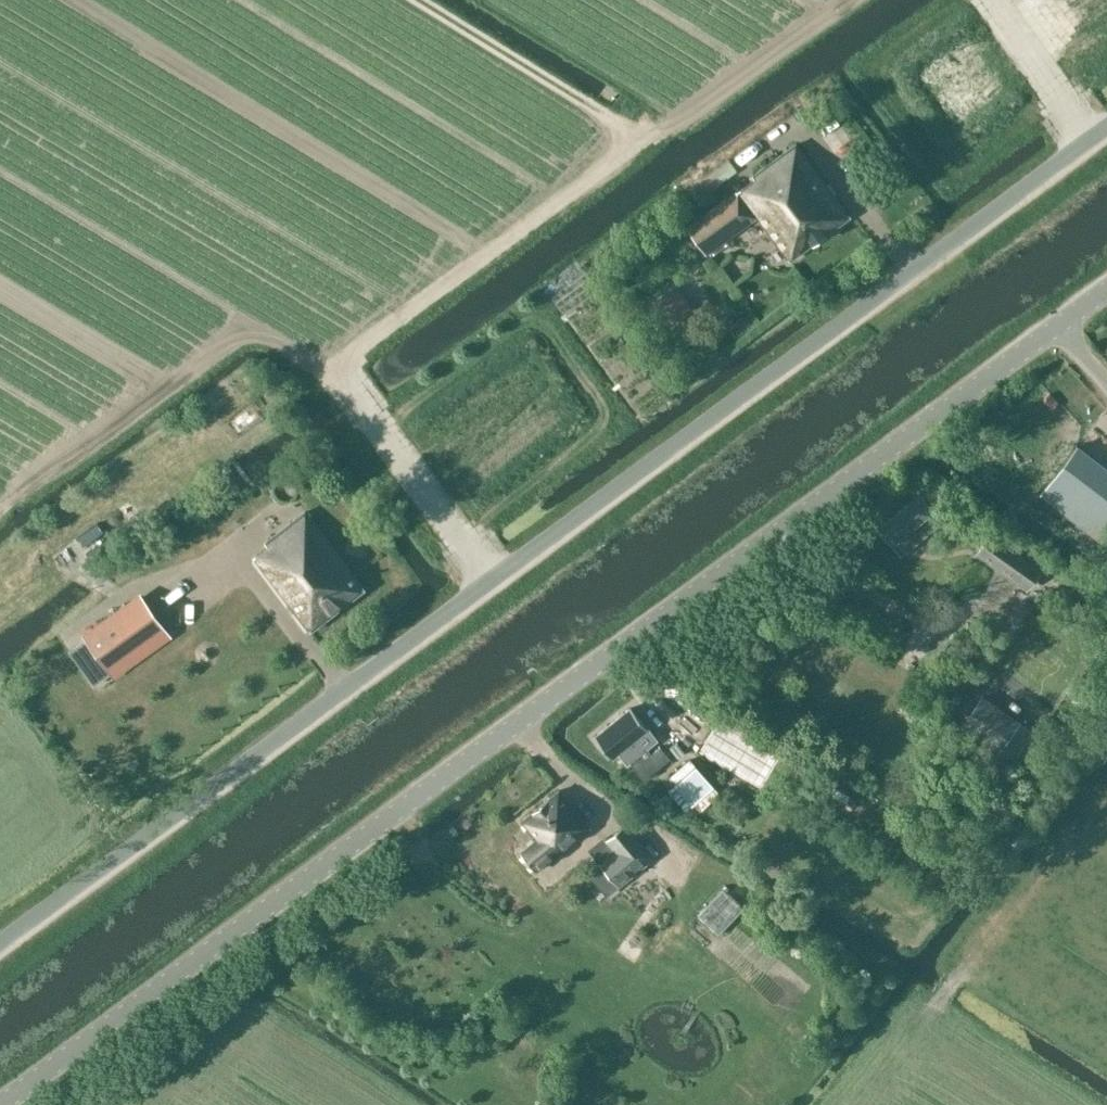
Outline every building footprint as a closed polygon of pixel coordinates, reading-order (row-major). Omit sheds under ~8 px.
[(796,142),(687,225),(706,254),(757,217),(787,260),(850,215),(796,142)] [(677,313),(699,298),(684,277),(662,292),(677,313)] [(1077,445),(1040,493),(1106,545),(1106,467),(1077,445)] [(920,493),(879,528),(902,556),(944,521),(920,493)] [(266,545),(253,556),(309,630),(365,585),(306,508),(264,541),(266,545)] [(1043,568),(1028,558),(1029,556),(1006,541),(1005,542),(990,533),(976,552),(1027,589),(1043,568)] [(144,598),(88,640),(112,673),(168,632),(144,598)] [(983,696),(963,724),(998,750),(1019,722),(983,696)] [(631,708),(597,736),(613,757),(620,753),(629,763),(631,761),(648,748),(657,740),(647,726),(646,727),(631,708)] [(712,784),(697,768),(676,787),(691,803),(712,784)] [(522,820),(537,838),(521,852),(536,869),(588,826),(558,790),(522,820)] [(620,850),(603,864),(613,877),(612,878),(618,886),(654,856),(640,839),(637,842),(624,827),(610,838),(620,850)] [(724,925),(750,900),(730,880),(704,905),(724,925)]
